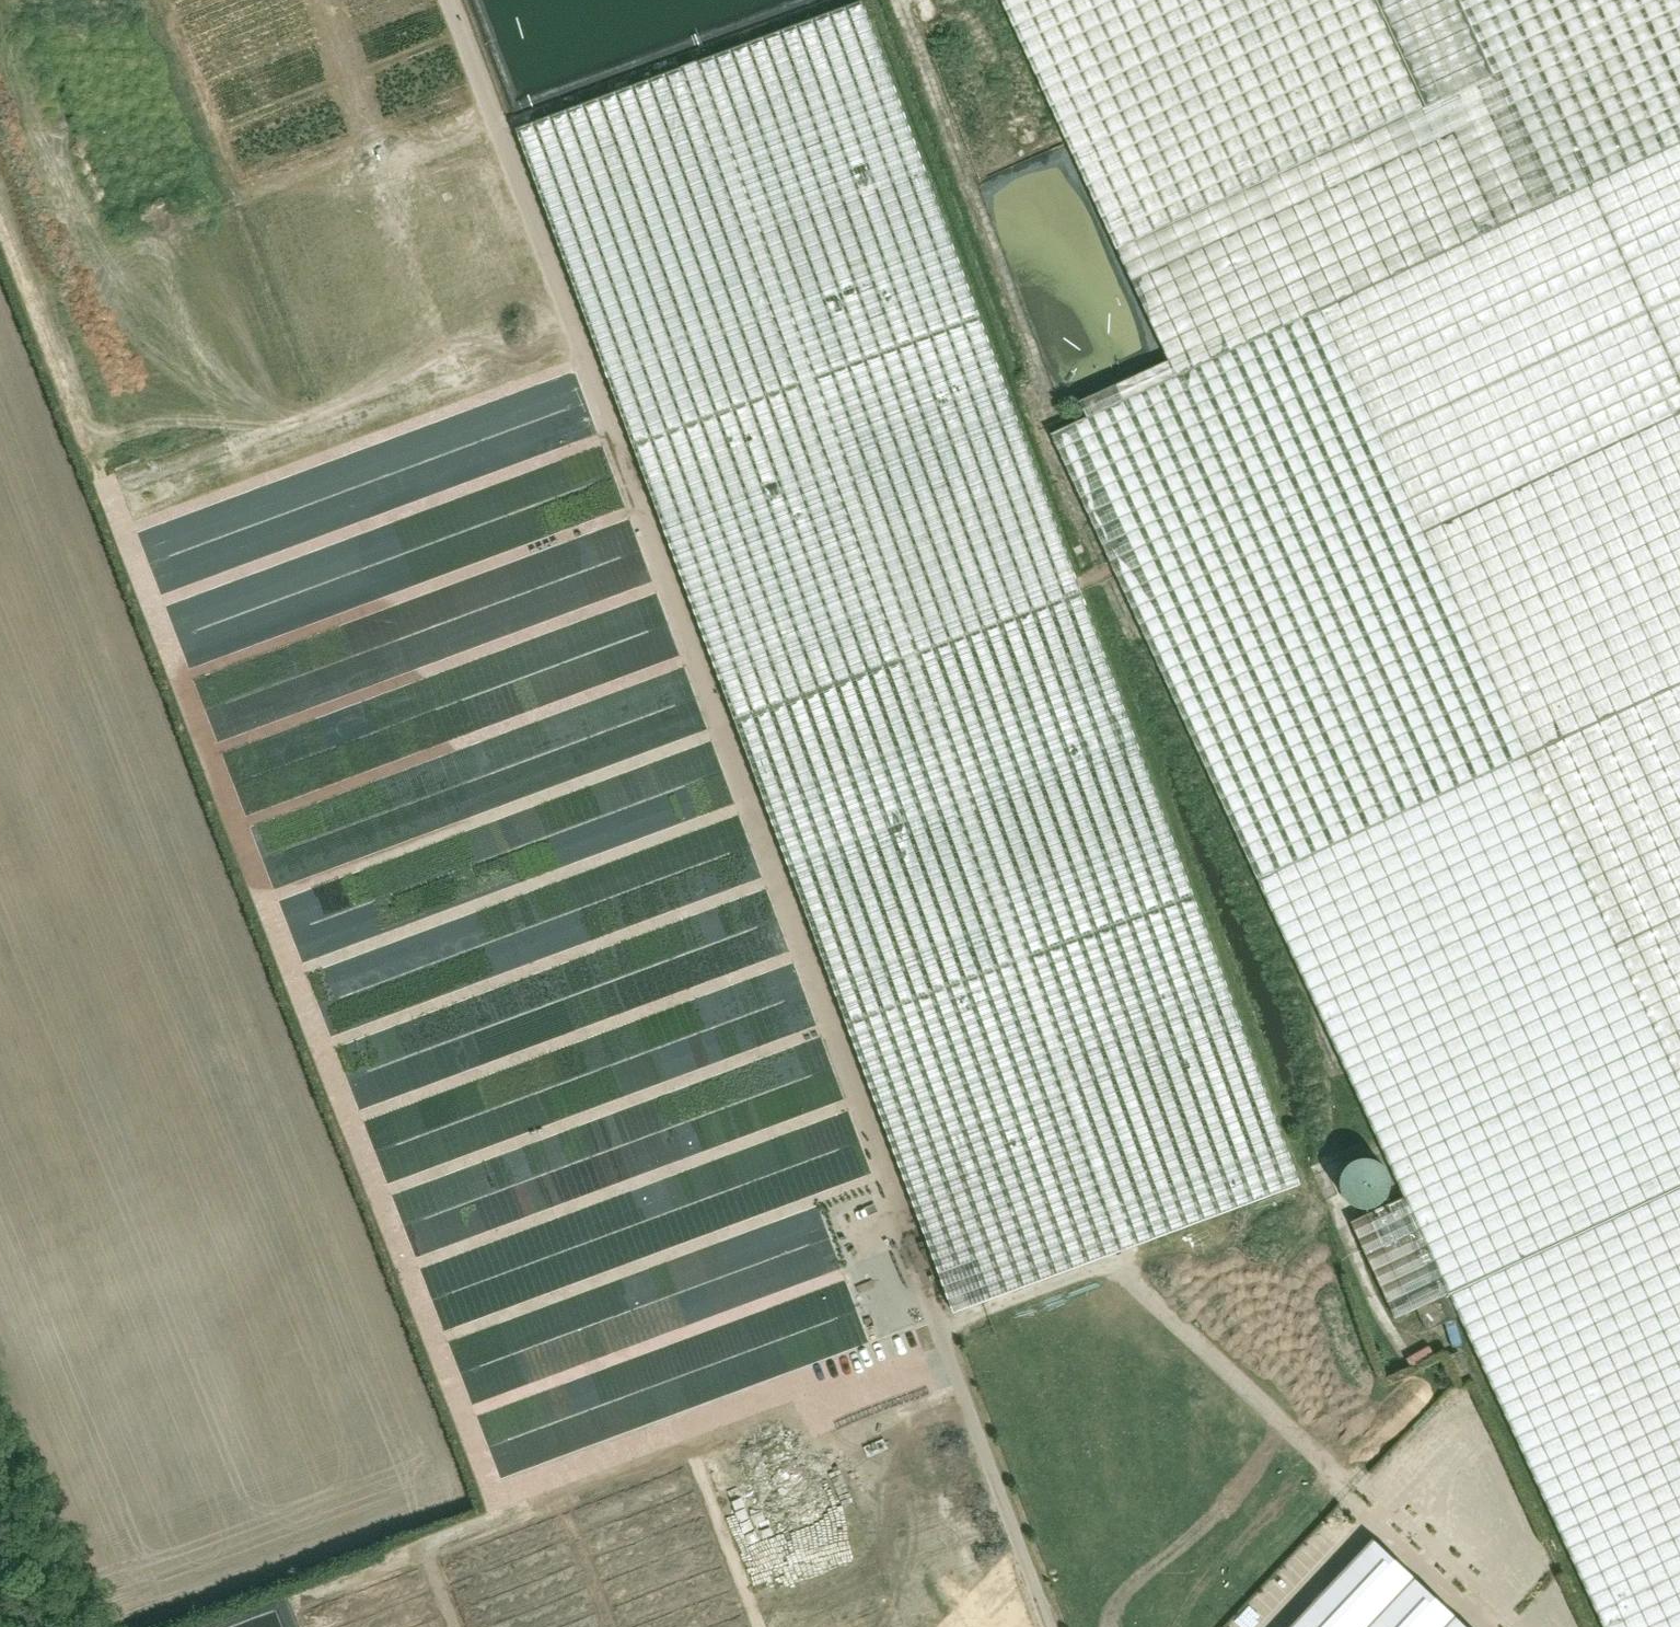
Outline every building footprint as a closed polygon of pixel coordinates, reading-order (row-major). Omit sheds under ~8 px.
[(1063,546),(861,0),(516,129),(953,1312),(1299,1185),(1063,546)] [(1005,10),(1168,360),(1079,400),(1086,417),(1049,434),(1258,882),(1402,1196),(1349,1221),(1394,1317),(1416,1307),(1426,1330),(1459,1315),(1604,1626),(1679,1626),(1679,0),(1000,0),(1005,10)] [(1469,1372),(1459,1350),(1447,1356),(1457,1377),(1469,1372)] [(1372,1540),(1290,1626),(1464,1626),(1372,1540)]
